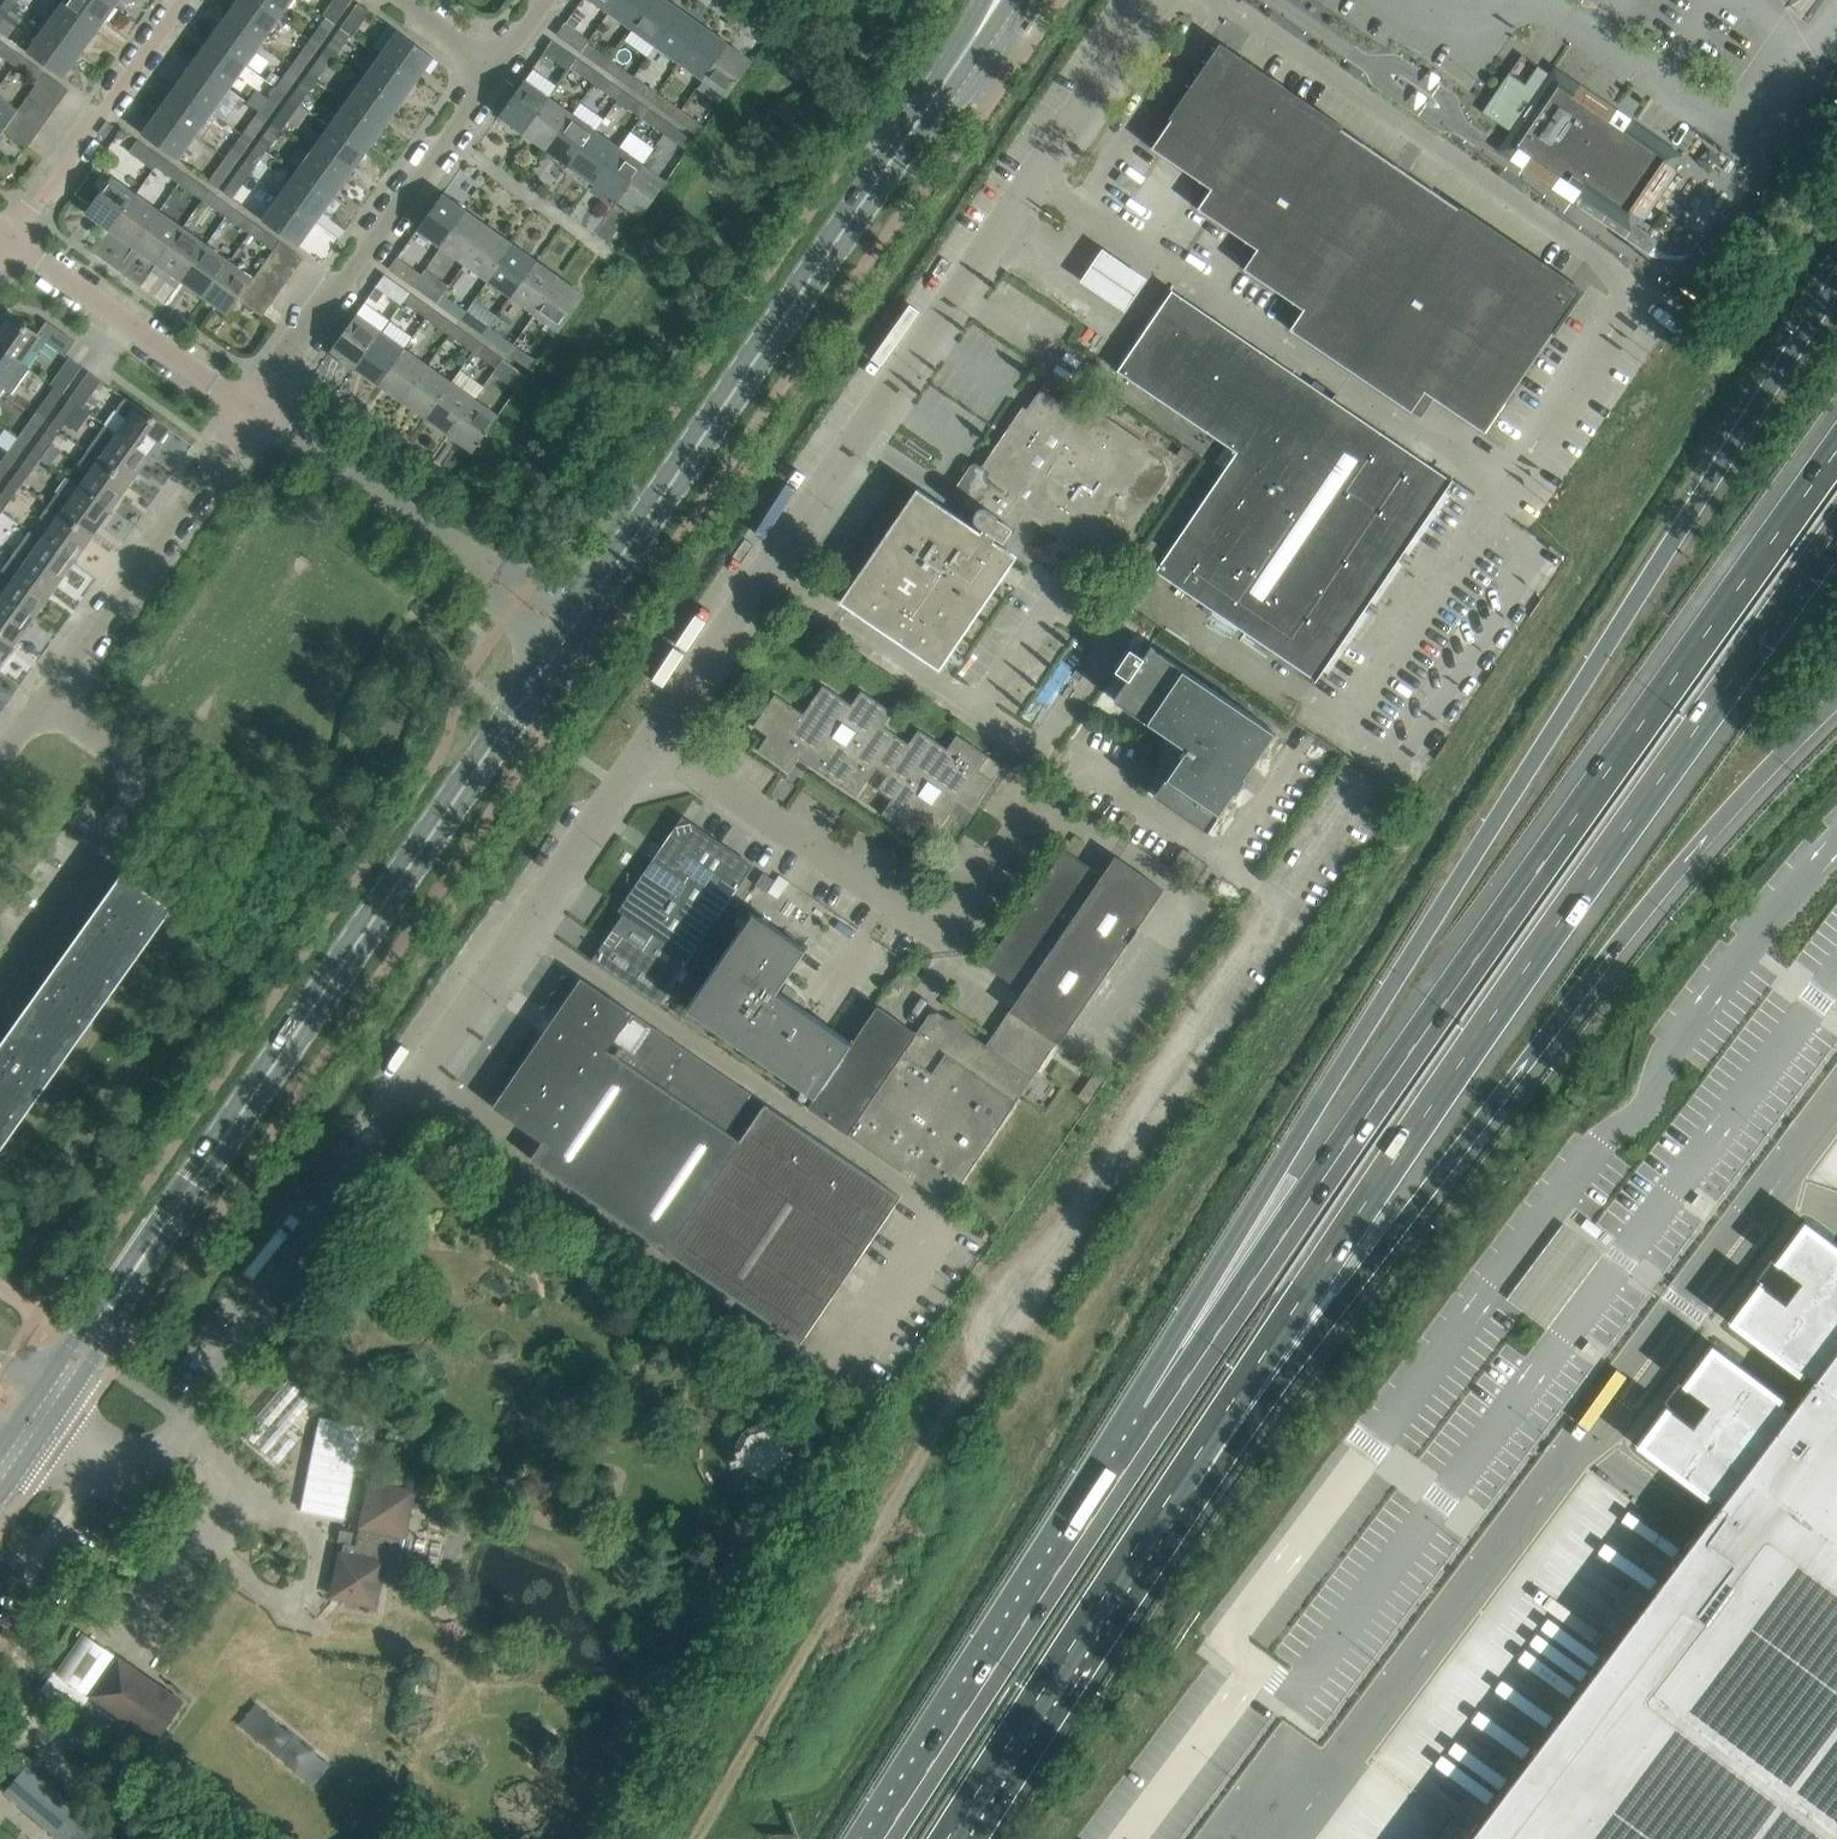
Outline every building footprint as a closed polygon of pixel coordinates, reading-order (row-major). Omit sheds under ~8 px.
[(15,6),(8,0),(6,0),(0,8),(0,31),(8,37),(26,13),(15,6)] [(115,6),(106,0),(65,0),(62,4),(98,30),(115,6)] [(256,0),(238,0),(227,15),(263,41),(280,17),(256,0)] [(280,17),(293,0),(256,0),(280,17)] [(352,0),(334,0),(324,14),(327,16),(336,23),(352,0)] [(617,0),(593,0),(609,12),(617,0)] [(653,0),(617,0),(609,12),(633,28),(653,0)] [(682,9),(669,0),(653,0),(633,28),(656,45),(682,9)] [(354,35),(371,11),(359,3),(342,27),(351,33),(354,35)] [(81,53),(98,30),(62,4),(45,28),(81,53)] [(680,62),(706,26),(682,9),(656,45),(680,62)] [(263,41),(227,15),(210,39),(246,65),(263,41)] [(319,46),(336,23),(327,16),(310,40),(319,46)] [(591,42),(566,23),(559,33),(584,51),(590,43),(591,42)] [(704,79),(729,43),(706,26),(680,62),(704,79)] [(334,57),(351,33),(342,27),(325,50),(334,57)] [(64,77),(81,53),(45,28),(28,52),(64,77)] [(417,80),(434,56),(398,31),(381,54),(417,80)] [(246,65),(210,39),(194,63),(229,88),(246,65)] [(579,57),(555,39),(546,51),(570,69),(572,66),(579,57)] [(0,40),(0,54),(15,65),(22,56),(0,40)] [(302,70),(319,46),(310,40),(293,63),(302,70)] [(612,59),(590,43),(584,51),(607,67),(612,59)] [(753,60),(729,43),(704,79),(727,96),(753,60)] [(317,80),(334,57),(325,50),(308,74),(317,80)] [(400,104),(417,80),(381,54),(364,78),(400,104)] [(1180,106),(1177,105),(1168,118),(1171,119),(1151,148),(1211,188),(1197,208),(1257,248),(1243,268),(1303,309),(1290,329),(1411,411),(1413,409),(1411,408),(1423,390),(1484,432),(1581,291),(1342,128),(1343,126),(1322,112),(1320,114),(1231,54),(1214,57),(1180,106)] [(46,73),(22,56),(15,65),(39,82),(46,73)] [(602,73),(579,57),(572,66),(596,83),(602,73)] [(636,76),(612,59),(607,67),(630,84),(636,76)] [(229,88),(194,63),(177,86),(212,112),(229,88)] [(286,93),(302,70),(293,63),(277,87),(286,93)] [(1491,100),(1483,112),(1517,135),(1511,145),(1518,150),(1516,153),(1527,160),(1529,158),(1559,178),(1557,181),(1568,189),(1574,181),(1629,219),(1634,211),(1645,218),(1677,171),(1667,164),(1672,157),(1557,78),(1541,67),(1527,88),(1508,75),(1494,96),(1491,100)] [(69,90),(46,73),(39,82),(37,84),(61,101),(69,90)] [(626,90),(602,73),(596,83),(587,95),(595,101),(603,88),(619,100),(626,90)] [(300,104),(317,80),(308,74),(291,97),(300,104)] [(659,92),(636,76),(630,84),(653,100),(659,92)] [(383,127),(400,104),(364,78),(348,102),(383,127)] [(523,132),(549,96),(525,79),(499,115),(523,132)] [(61,101),(37,84),(29,96),(53,113),(61,101)] [(212,112),(177,86),(160,110),(196,135),(212,112)] [(269,116),(286,93),(277,87),(268,99),(257,90),(248,102),(260,110),(269,116)] [(649,107),(626,90),(619,100),(642,116),(649,107)] [(683,110),(659,92),(653,100),(677,118),(683,110)] [(4,131),(12,119),(19,110),(0,96),(0,137),(4,131)] [(53,113),(29,96),(21,107),(44,124),(53,113)] [(547,149),(572,113),(549,96),(523,132),(547,149)] [(284,127),(300,104),(291,97),(275,121),(284,127)] [(367,151),(383,127),(348,102),(331,125),(367,151)] [(21,107),(19,110),(12,119),(36,136),(44,124),(21,107)] [(673,124),(649,107),(642,116),(666,133),(673,124)] [(196,135),(160,110),(143,133),(179,159),(196,135)] [(252,140),(269,116),(260,110),(243,134),(252,140)] [(707,127),(683,110),(677,118),(701,135),(707,127)] [(570,166),(596,130),(572,113),(547,149),(570,166)] [(36,136),(12,119),(4,131),(28,147),(36,136)] [(267,151),(284,127),(275,121),(258,144),(267,151)] [(696,141),(673,124),(666,133),(689,150),(696,141)] [(350,174),(367,151),(331,125),(314,149),(350,174)] [(162,156),(122,128),(114,140),(142,160),(133,173),(145,181),(162,156)] [(594,183),(620,147),(596,130),(570,166),(594,183)] [(235,163),(252,140),(243,134),(226,157),(235,163)] [(277,157),(267,151),(258,144),(241,168),(250,174),(260,181),(277,157)] [(618,200),(643,164),(620,147),(594,183),(618,200)] [(333,198),(350,174),(314,149),(297,172),(333,198)] [(186,173),(162,156),(156,165),(180,182),(186,173)] [(218,187),(235,163),(226,157),(209,181),(218,187)] [(641,217),(667,181),(643,164),(618,200),(641,217)] [(233,198),(250,174),(241,168),(224,192),(233,198)] [(333,198),(297,172),(280,196),(316,222),(333,198)] [(209,190),(186,173),(180,182),(203,199),(209,190)] [(110,229),(136,193),(112,176),(103,189),(87,177),(70,201),(110,229)] [(233,207),(209,190),(203,199),(227,216),(233,207)] [(134,246),(160,210),(136,193),(110,229),(134,246)] [(441,246),(467,210),(443,193),(418,229),(441,246)] [(299,245),(316,222),(280,196),(263,219),(299,245)] [(256,224),(233,207),(227,216),(250,232),(256,224)] [(157,263),(183,227),(160,210),(134,246),(157,263)] [(465,263),(491,227),(467,210),(441,246),(465,263)] [(280,241),(256,224),(250,232),(274,249),(280,241)] [(181,280),(207,243),(183,227),(157,263),(181,280)] [(489,280),(514,244),(491,227),(465,263),(489,280)] [(304,258),(280,241),(274,249),(272,252),(296,269),(304,258)] [(205,297),(231,260),(207,243),(181,280),(205,297)] [(512,297),(538,261),(514,244),(489,280),(512,297)] [(296,269),(272,252),(264,264),(287,281),(296,269)] [(1148,282),(1104,252),(1083,284),(1126,313),(1148,282)] [(424,273),(400,256),(391,268),(415,285),(424,273)] [(239,299),(247,287),(254,277),(231,260),(205,297),(229,313),(239,299)] [(536,314),(562,278),(538,261),(512,297),(536,314)] [(287,281),(264,264),(255,275),(279,292),(287,281)] [(427,269),(424,273),(415,285),(438,302),(445,293),(450,286),(427,269)] [(411,290),(387,273),(378,286),(367,302),(374,307),(385,292),(401,303),(404,300),(411,290)] [(255,275),(254,277),(247,287),(271,304),(279,292),(255,275)] [(585,295),(562,278),(536,314),(560,330),(585,295)] [(271,304),(247,287),(239,299),(263,316),(271,304)] [(1171,291),(1117,370),(1237,451),(1156,570),(1316,679),(1315,680),(1316,680),(1453,479),(1452,480),(1172,289),(1171,291)] [(434,307),(411,290),(404,300),(428,317),(434,307)] [(469,310),(445,293),(438,302),(462,319),(469,310)] [(458,324),(434,307),(428,317),(451,333),(458,324)] [(492,327),(469,310),(462,319),(486,336),(492,327)] [(356,367),(381,331),(357,314),(332,349),(356,367)] [(0,333),(0,346),(28,366),(45,341),(66,355),(77,341),(48,320),(38,334),(13,316),(0,333)] [(482,341),(458,324),(451,333),(475,350),(482,341)] [(515,343),(492,327),(486,336),(509,352),(515,343)] [(379,383),(405,348),(381,331),(356,367),(379,383)] [(504,357),(482,341),(475,350),(498,366),(504,357)] [(539,361),(515,343),(509,352),(533,369),(539,361)] [(28,366),(0,346),(0,384),(3,387),(12,393),(17,387),(31,368),(28,366)] [(403,400),(428,364),(405,348),(379,383),(403,400)] [(65,392),(83,366),(70,357),(52,382),(57,385),(56,386),(65,392)] [(529,375),(504,357),(498,366),(522,384),(529,375)] [(426,417),(452,381),(428,364),(403,400),(426,417)] [(84,407),(103,380),(90,371),(71,397),(80,404),(84,407)] [(450,434),(475,398),(452,381),(426,417),(450,434)] [(918,491),(843,600),(939,665),(1001,575),(1007,566),(1013,556),(993,542),(994,542),(993,541),(997,536),(1003,541),(1026,508),(1096,556),(1099,557),(1102,558),(1105,557),(1107,556),(1109,554),(1165,473),(1166,470),(1167,467),(1166,464),(1165,461),(1162,459),(1076,400),(1073,398),(1070,398),(1066,398),(1063,399),(1061,402),(1053,414),(1035,402),(1047,383),(1045,382),(979,480),(974,477),(965,490),(970,493),(963,502),(977,511),(975,513),(974,515),(974,517),(975,519),(975,521),(977,522),(983,527),(980,532),(979,532),(918,491)] [(51,411),(65,392),(56,386),(43,405),(51,411)] [(65,425),(80,404),(71,397),(56,419),(65,425)] [(150,454),(169,428),(126,397),(117,410),(130,419),(120,433),(150,454)] [(481,441),(499,415),(475,398),(450,434),(474,451),(479,444),(480,445),(482,442),(481,441)] [(42,424),(33,418),(20,437),(28,443),(42,424)] [(150,454),(120,433),(108,424),(90,449),(132,480),(150,454)] [(49,448),(57,437),(48,431),(34,450),(43,456),(51,462),(57,454),(49,448)] [(15,461),(28,443),(20,437),(7,455),(15,461)] [(1183,445),(1177,455),(1187,462),(1194,451),(1183,445)] [(113,506),(132,480),(90,449),(81,462),(94,471),(83,485),(113,506)] [(28,477),(43,456),(34,450),(20,470),(28,477)] [(18,490),(10,484),(0,498),(0,506),(4,509),(18,490)] [(94,533),(113,506),(83,485),(73,500),(60,490),(51,502),(94,533)] [(75,560),(94,533),(51,502),(42,515),(56,524),(45,538),(75,560)] [(75,560),(45,538),(32,529),(13,556),(56,586),(75,560)] [(37,612),(56,586),(13,556),(4,568),(17,577),(7,591),(37,612)] [(37,612),(7,591),(0,586),(0,627),(17,639),(37,612)] [(17,639),(0,627),(0,663),(17,639)] [(1129,678),(1114,699),(1185,748),(1154,794),(1208,831),(1234,792),(1236,793),(1257,763),(1255,761),(1276,730),(1151,645),(1144,656),(1130,647),(1122,659),(1115,669),(1129,678)] [(893,711),(862,690),(852,704),(823,684),(804,713),(775,693),(754,725),(768,735),(758,749),(790,771),(801,754),(813,761),(811,764),(857,795),(876,767),(888,775),(878,789),(892,799),(882,813),(914,834),(923,820),(938,830),(950,812),(942,806),(949,795),(972,811),(1003,766),(957,734),(947,748),(919,729),(909,743),(884,726),(893,711)] [(1135,821),(1124,813),(1117,824),(1128,831),(1135,821)] [(753,864),(689,821),(627,912),(626,911),(593,959),(658,1003),(753,864)] [(1064,849),(985,965),(1023,991),(986,1044),(1034,1077),(1059,1039),(1061,1041),(1164,889),(1115,856),(1102,875),(1064,849)] [(94,914),(73,944),(121,978),(172,906),(124,872),(102,903),(101,902),(93,913),(94,914)] [(767,892),(775,880),(764,872),(756,884),(767,892)] [(687,1007),(816,1095),(852,1042),(805,1009),(806,1009),(806,1007),(806,1004),(806,1001),(805,998),(803,996),(786,985),(781,993),(777,990),(806,947),(752,911),(687,1007)] [(71,1048),(121,978),(73,944),(52,973),(51,972),(43,984),(44,985),(23,1014),(71,1048)] [(913,975),(903,969),(896,979),(906,986),(913,975)] [(494,1106),(544,1140),(531,1157),(801,1341),(901,1195),(582,977),(494,1106)] [(917,1032),(877,1005),(852,1042),(816,1095),(809,1106),(948,1201),(1034,1077),(986,1044),(938,1011),(930,1013),(917,1032)] [(71,1048),(23,1014),(2,1044),(1,1043),(0,1044),(0,1104),(21,1119),(71,1048)] [(21,1119),(0,1104),(0,1148),(21,1119)] [(1805,1226),(1734,1320),(1811,1378),(1790,1407),(1713,1349),(1642,1443),(1719,1501),(1465,1838),(1836,1838),(1836,1250),(1805,1226)] [(291,1379),(242,1432),(276,1463),(295,1442),(285,1433),(314,1400),(291,1379)] [(330,1393),(314,1485),(357,1492),(373,1400),(330,1393)] [(739,1448),(738,1455),(739,1462),(743,1468),(748,1473),(755,1475),(761,1476),(768,1474),(773,1470),(777,1465),(779,1458),(779,1452),(777,1445),(773,1440),(767,1436),(761,1435),(754,1435),(748,1438),(743,1442),(739,1448)] [(377,1604),(383,1574),(397,1577),(416,1489),(370,1480),(355,1553),(341,1550),(335,1580),(337,1580),(336,1586),(342,1595),(348,1596),(347,1598),(377,1604)] [(56,1669),(42,1689),(77,1714),(90,1696),(92,1694),(90,1693),(118,1653),(85,1631),(58,1670),(56,1669)] [(119,1654),(92,1694),(129,1720),(157,1739),(184,1700),(119,1654)] [(25,1805),(65,1838),(68,1838),(88,1816),(28,1765),(7,1790),(25,1805)] [(105,1826),(95,1838),(122,1838),(105,1826)]
